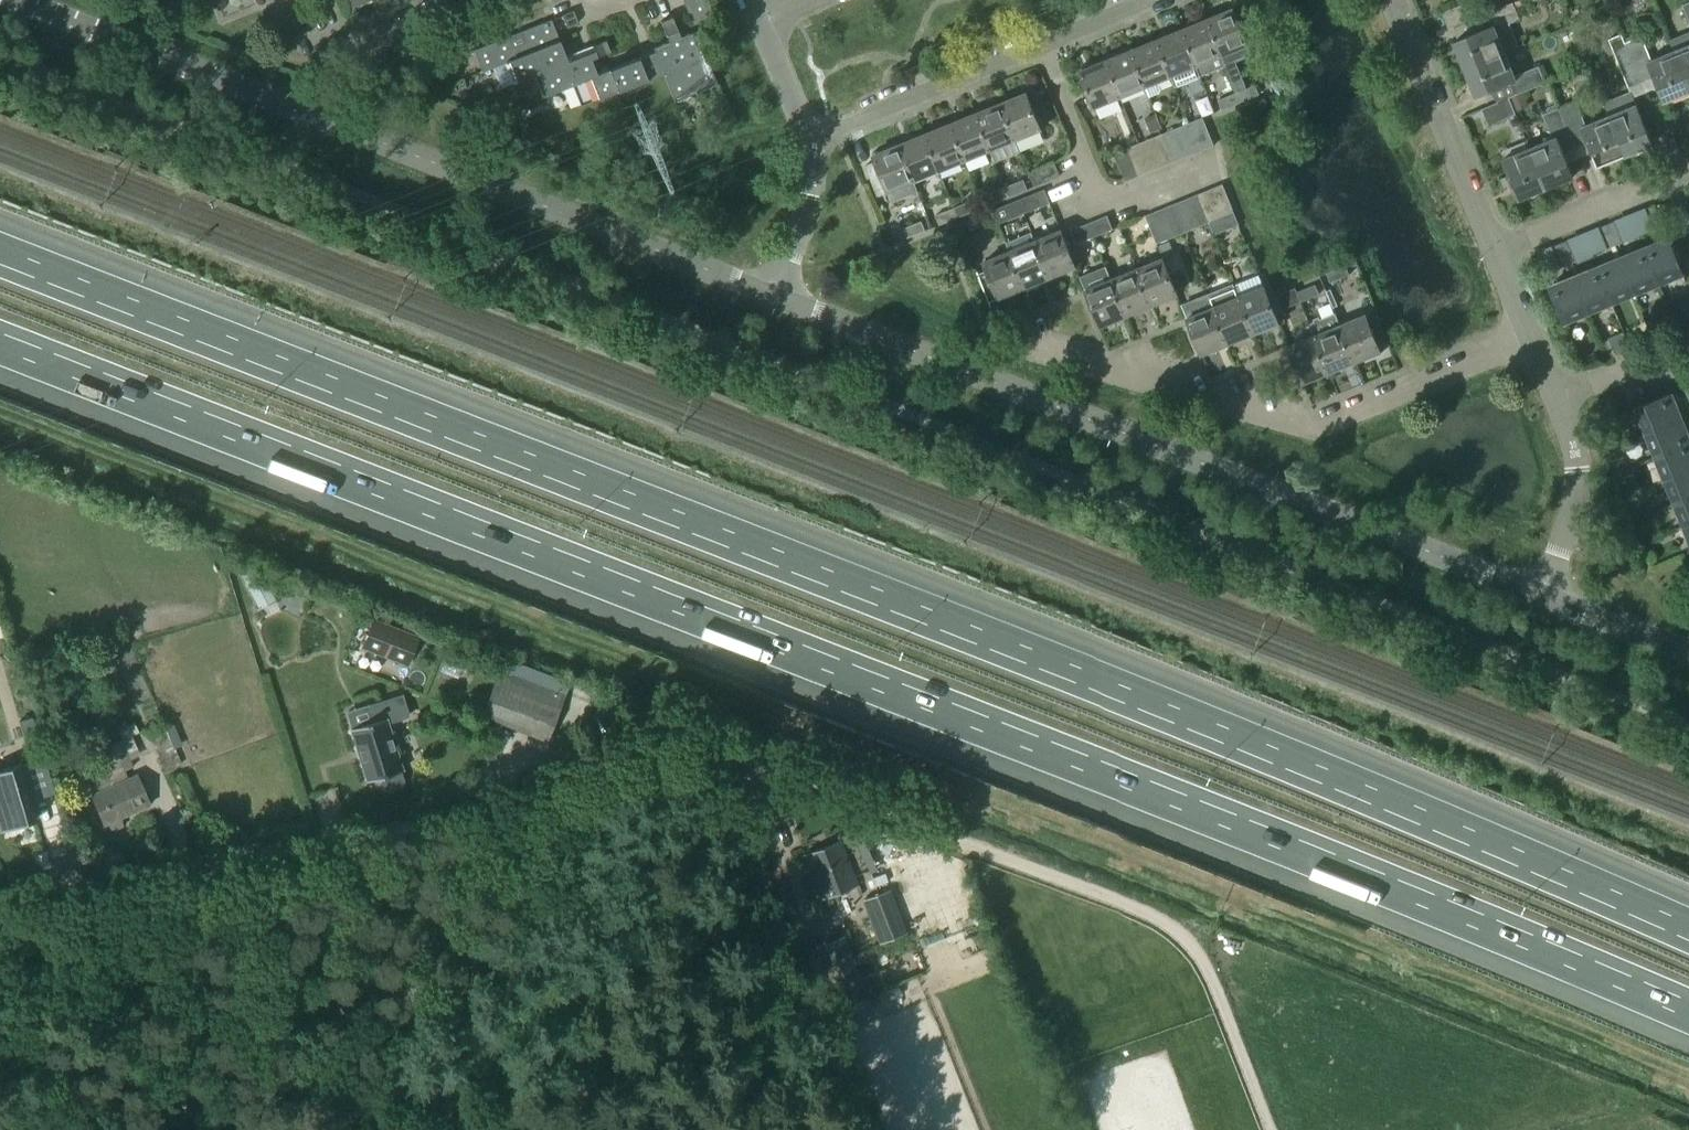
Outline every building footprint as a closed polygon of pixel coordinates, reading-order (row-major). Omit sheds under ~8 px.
[(712,19),(705,0),(701,0),(697,2),(698,5),(701,11),(705,22),(712,19)] [(1466,69),(1505,53),(1520,47),(1511,24),(1520,20),(1513,3),(1484,15),(1489,28),(1454,42),(1466,69)] [(1226,67),(1236,93),(1247,88),(1236,63),(1251,57),(1231,10),(1207,20),(1226,67)] [(699,24),(705,22),(701,11),(695,13),(699,24)] [(566,29),(574,26),(576,22),(572,13),(561,17),(566,29)] [(691,27),(699,24),(695,13),(687,16),(691,27)] [(666,37),(676,33),(671,19),(660,23),(666,37)] [(1226,67),(1207,20),(1181,30),(1200,78),(1226,67)] [(506,61),(558,41),(551,21),(519,34),(524,45),(513,49),(508,38),(470,53),(479,74),(506,63),(506,61)] [(1200,78),(1181,30),(1156,40),(1171,77),(1176,87),(1200,78)] [(694,94),(716,86),(694,32),(673,40),(694,94)] [(1669,41),(1673,51),(1675,51),(1688,84),(1688,33),(1669,41)] [(1628,89),(1642,84),(1625,43),(1622,35),(1608,40),(1628,89)] [(1642,37),(1625,43),(1642,84),(1653,79),(1662,102),(1688,91),(1688,84),(1675,51),(1673,51),(1651,60),(1642,37)] [(595,57),(609,52),(604,40),(590,46),(595,57)] [(673,103),(694,94),(673,40),(651,49),(673,103)] [(1161,90),(1158,82),(1171,77),(1156,40),(1130,51),(1144,88),(1146,87),(1150,98),(1160,94),(1161,90)] [(514,84),(534,76),(534,74),(567,61),(558,41),(506,61),(506,63),(514,84)] [(1120,98),(1144,88),(1130,51),(1105,61),(1120,98)] [(1515,76),(1505,53),(1466,69),(1477,96),(1511,82),(1517,95),(1523,93),(1546,83),(1539,67),(1515,76)] [(543,97),(572,86),(571,85),(595,76),(587,54),(567,61),(534,74),(534,76),(543,97)] [(580,108),(645,83),(650,81),(641,58),(595,76),(571,85),(572,86),(580,108)] [(1093,109),(1120,98),(1105,61),(1079,72),(1093,109)] [(430,76),(421,79),(425,88),(433,84),(430,76)] [(1240,102),(1258,95),(1254,86),(1247,88),(1236,93),(1240,102)] [(441,89),(433,92),(445,98),(441,89)] [(1221,110),(1240,102),(1236,93),(1217,101),(1221,110)] [(1510,100),(1514,111),(1528,105),(1523,93),(1517,95),(1509,98),(1510,100)] [(1652,145),(1636,106),(1631,93),(1605,103),(1610,116),(1627,155),(1652,145)] [(1015,141),(1040,131),(1025,95),(1000,105),(1015,141)] [(1488,127),(1516,115),(1514,111),(1510,100),(1509,98),(1481,109),(1488,127)] [(1585,126),(1575,101),(1559,108),(1576,148),(1588,143),(1598,167),(1627,155),(1610,116),(1585,126)] [(990,151),(1015,141),(1000,105),(975,115),(990,151)] [(1546,188),(1574,177),(1565,153),(1576,148),(1559,108),(1543,115),(1553,139),(1530,149),(1546,188)] [(965,161),(990,151),(975,115),(950,125),(965,161)] [(1156,115),(1146,120),(1151,133),(1161,129),(1156,115)] [(1202,151),(1212,147),(1201,119),(1190,123),(1202,151)] [(1188,156),(1202,151),(1190,123),(1177,128),(1188,156)] [(939,172),(965,161),(950,125),(924,135),(939,172)] [(1176,161),(1188,156),(1177,128),(1165,133),(1176,161)] [(914,182),(939,172),(924,135),(900,145),(914,182)] [(1160,168),(1171,163),(1160,135),(1149,140),(1160,168)] [(1148,172),(1160,168),(1149,140),(1137,145),(1148,172)] [(891,203),(917,192),(913,182),(914,182),(900,145),(872,156),(875,162),(865,166),(877,197),(887,193),(891,203)] [(1137,177),(1148,172),(1137,145),(1125,150),(1137,177)] [(1518,200),(1546,188),(1530,149),(1502,160),(1518,200)] [(1124,183),(1137,177),(1125,150),(1112,155),(1124,183)] [(1033,187),(1041,184),(1059,177),(1053,163),(1028,174),(1033,187)] [(1008,197),(1026,190),(1022,181),(1005,188),(1008,197)] [(1221,218),(1233,213),(1222,185),(1210,190),(1221,218)] [(990,205),(1008,197),(1005,188),(986,196),(990,205)] [(1024,214),(1049,204),(1044,190),(1019,201),(1024,214)] [(1209,223),(1221,218),(1210,190),(1198,195),(1209,223)] [(1197,228),(1209,223),(1198,195),(1186,200),(1197,228)] [(1185,233),(1197,228),(1186,200),(1173,205),(1185,233)] [(957,218),(976,211),(972,201),(953,209),(957,218)] [(1012,219),(1024,214),(1019,201),(1007,206),(1012,219)] [(1655,230),(1663,227),(1655,206),(1646,210),(1655,230)] [(1168,240),(1180,235),(1168,207),(1156,212),(1168,240)] [(938,226),(957,218),(953,209),(934,216),(938,226)] [(1156,245),(1168,240),(1156,212),(1145,216),(1156,245)] [(971,231),(989,224),(986,214),(967,221),(971,231)] [(1094,237),(1112,230),(1106,216),(1089,224),(1094,237)] [(907,239),(924,231),(925,231),(921,222),(903,230),(907,239)] [(1604,239),(1619,233),(1615,222),(1600,229),(1604,239)] [(1075,245),(1094,237),(1089,224),(1070,231),(1075,245)] [(1050,278),(1075,268),(1060,231),(1035,241),(1050,278)] [(1608,250),(1624,244),(1619,233),(1604,239),(1608,250)] [(1658,286),(1682,276),(1668,239),(1643,249),(1658,286)] [(1025,288),(1050,278),(1035,241),(1010,252),(1025,288)] [(1557,258),(1572,252),(1568,242),(1553,248),(1557,258)] [(1160,247),(1164,257),(1174,253),(1170,243),(1160,247)] [(1635,295),(1658,286),(1643,249),(1620,259),(1635,295)] [(989,303),(999,299),(1025,288),(1010,252),(984,263),(986,269),(977,272),(989,303)] [(1561,269),(1577,263),(1572,252),(1557,258),(1561,269)] [(1151,306),(1177,296),(1162,259),(1136,270),(1151,306)] [(1611,305),(1635,295),(1620,259),(1596,268),(1611,305)] [(1338,281),(1349,276),(1345,267),(1326,274),(1330,284),(1338,281)] [(1587,314),(1611,305),(1596,268),(1573,278),(1587,314)] [(1126,316),(1151,306),(1136,270),(1112,280),(1126,316)] [(1259,276),(1234,286),(1238,298),(1239,298),(1253,334),(1278,324),(1259,276)] [(1563,324),(1587,314),(1573,278),(1548,288),(1563,324)] [(1100,327),(1126,316),(1112,280),(1085,291),(1100,327)] [(1338,281),(1330,284),(1336,299),(1344,295),(1338,281)] [(1234,286),(1233,285),(1207,295),(1213,308),(1212,308),(1227,345),(1253,334),(1239,298),(1238,298),(1234,286)] [(1300,303),(1318,296),(1314,286),(1296,293),(1300,303)] [(1296,294),(1294,289),(1275,297),(1281,311),(1300,303),(1296,293),(1296,294)] [(1201,355),(1202,355),(1227,345),(1212,308),(1186,319),(1201,355)] [(1340,327),(1335,314),(1321,320),(1320,317),(1314,320),(1315,322),(1312,323),(1312,328),(1315,337),(1314,337),(1328,373),(1355,363),(1340,327)] [(1389,343),(1377,316),(1367,320),(1365,316),(1340,327),(1355,363),(1382,352),(1380,347),(1389,343)] [(1303,384),(1328,373),(1314,337),(1288,348),(1303,384)] [(1609,341),(1602,344),(1607,356),(1614,354),(1609,341)] [(1645,434),(1682,419),(1672,395),(1635,410),(1645,434)] [(1688,443),(1688,436),(1682,419),(1645,434),(1655,457),(1688,443)] [(1688,471),(1688,443),(1655,457),(1665,481),(1688,471)] [(1688,498),(1688,471),(1665,481),(1674,504),(1688,498)] [(1688,526),(1688,498),(1674,504),(1684,528),(1688,526)] [(258,608),(275,599),(254,560),(238,569),(258,608)] [(373,620),(363,647),(407,665),(417,637),(373,620)] [(549,738),(565,697),(499,671),(483,712),(549,738)] [(368,781),(382,777),(384,785),(391,789),(399,786),(403,779),(400,771),(403,770),(398,756),(401,756),(393,731),(391,732),(388,722),(410,715),(403,693),(371,703),(376,720),(351,728),(368,781)] [(33,710),(18,714),(18,717),(19,716),(18,715),(32,711),(38,731),(24,736),(33,768),(48,764),(54,786),(51,787),(51,788),(56,787),(33,710)] [(597,721),(608,725),(613,714),(602,710),(597,721)] [(120,741),(139,733),(135,724),(116,732),(120,741)] [(166,729),(150,736),(165,771),(181,764),(166,729)] [(115,785),(111,777),(132,767),(121,742),(85,758),(101,792),(91,796),(105,826),(107,825),(112,832),(123,828),(121,818),(150,806),(137,776),(115,785)] [(0,775),(0,834),(37,824),(21,769),(0,775)] [(90,781),(85,769),(72,774),(78,786),(90,781)] [(821,899),(856,885),(839,842),(805,856),(821,899)] [(866,901),(882,943),(903,935),(887,893),(866,901)] [(850,942),(825,952),(846,1007),(871,997),(850,942)]
